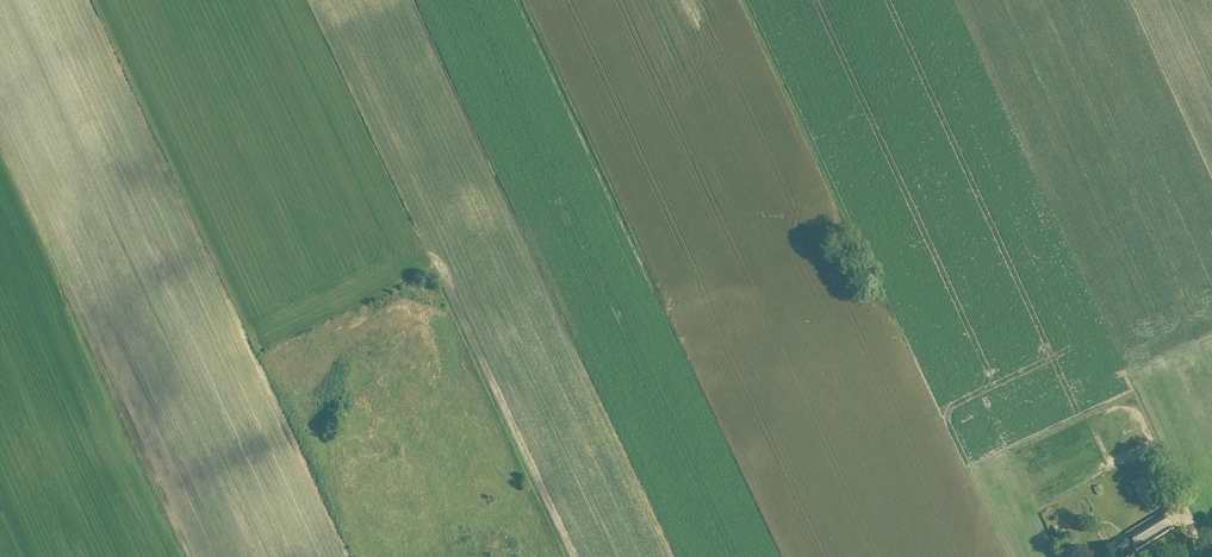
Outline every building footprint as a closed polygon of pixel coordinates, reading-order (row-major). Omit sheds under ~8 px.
[(1160,497),(1150,475),(1132,483),(1142,505),(1160,497)] [(1114,544),(1098,553),(1101,556),(1127,556),(1137,551),(1138,552),(1174,530),(1162,511),(1113,541),(1114,544)]
